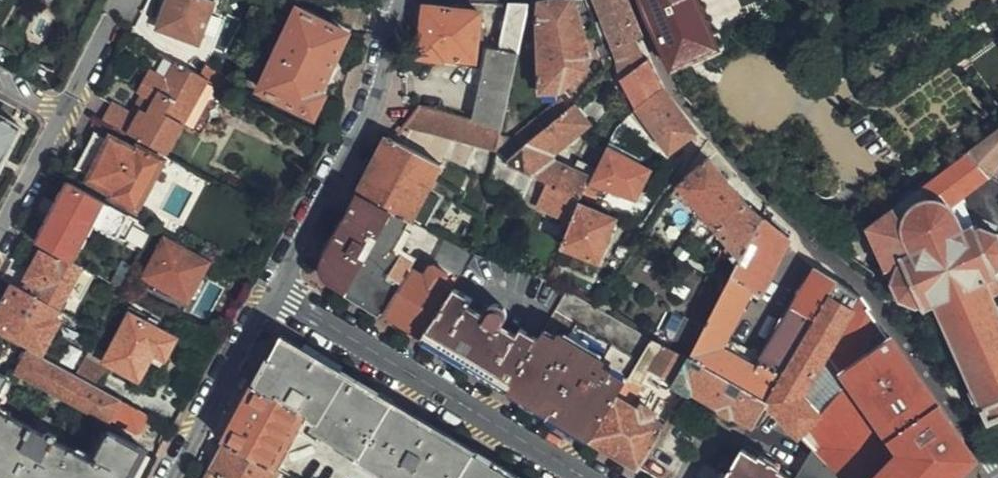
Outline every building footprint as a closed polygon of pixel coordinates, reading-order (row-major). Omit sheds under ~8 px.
[(199,0),(166,0),(154,31),(194,46),(211,5),(199,0)] [(541,4),(542,21),(540,22),(543,94),(560,95),(589,75),(587,59),(592,57),(575,0),(568,0),(541,4)] [(614,51),(636,41),(643,38),(643,37),(629,0),(594,0),(614,51)] [(663,46),(681,84),(683,83),(692,71),(690,64),(721,50),(699,0),(696,1),(696,0),(644,0),(663,46)] [(529,6),(512,6),(503,52),(490,50),(477,120),(476,123),(503,129),(529,6)] [(491,14),(435,8),(430,59),(455,61),(455,60),(487,62),(489,37),(495,37),(495,27),(490,27),(491,14)] [(346,36),(296,11),(256,93),(311,121),(322,98),(319,96),(346,36)] [(636,41),(614,51),(607,54),(609,60),(611,65),(617,63),(622,81),(638,110),(663,90),(651,62),(647,64),(636,41)] [(174,54),(169,63),(173,66),(177,68),(182,58),(174,54)] [(169,63),(155,56),(146,74),(163,83),(173,66),(169,63)] [(107,107),(98,123),(112,130),(159,155),(163,158),(180,127),(204,82),(197,78),(177,68),(173,66),(163,83),(146,74),(135,96),(144,101),(133,120),(107,107)] [(225,93),(229,84),(200,70),(197,78),(204,82),(224,92),(225,93)] [(199,138),(224,92),(204,82),(180,127),(199,138)] [(695,135),(663,90),(638,110),(640,113),(670,153),(695,135)] [(502,137),(499,151),(498,153),(511,161),(571,111),(562,100),(515,140),(502,137)] [(477,120),(418,104),(403,127),(499,151),(502,137),(503,129),(476,123),(477,120)] [(548,184),(539,208),(573,223),(580,205),(584,198),(584,196),(593,180),(577,173),(557,162),(557,156),(590,126),(575,108),(571,111),(511,161),(511,167),(548,184)] [(15,133),(0,125),(0,163),(15,133)] [(156,160),(159,155),(112,130),(104,144),(86,178),(111,191),(110,195),(134,209),(160,162),(156,160)] [(997,165),(997,131),(970,152),(990,177),(990,176),(997,165)] [(73,171),(86,178),(104,144),(92,137),(73,171)] [(387,138),(360,194),(394,212),(412,221),(442,167),(387,138)] [(584,196),(584,198),(595,202),(600,189),(624,198),(625,197),(637,202),(643,189),(631,184),(638,168),(640,165),(609,150),(599,169),(593,180),(584,196)] [(751,208),(702,150),(678,188),(683,193),(709,225),(742,262),(765,220),(751,208)] [(990,177),(970,152),(868,230),(888,272),(874,278),(888,288),(894,285),(900,299),(911,303),(926,309),(938,304),(976,389),(983,405),(990,422),(997,418),(997,307),(987,282),(997,278),(996,274),(997,273),(997,235),(977,230),(975,225),(963,231),(955,215),(949,208),(990,177)] [(511,161),(498,153),(491,190),(538,209),(539,208),(548,184),(511,167),(511,161)] [(583,162),(577,173),(593,180),(599,169),(583,162)] [(631,184),(643,189),(650,174),(638,168),(631,184)] [(119,241),(131,218),(67,182),(36,246),(43,249),(71,264),(91,225),(119,241)] [(683,193),(678,188),(672,197),(678,202),(683,193)] [(394,212),(360,194),(329,256),(324,268),(324,274),(327,280),(348,293),(394,212)] [(573,223),(564,247),(600,262),(616,220),(580,205),(573,223)] [(394,212),(348,293),(353,296),(386,315),(413,268),(417,260),(398,249),(412,221),(394,212)] [(676,383),(672,390),(686,397),(694,394),(719,408),(720,415),(727,418),(733,416),(754,428),(767,406),(838,284),(816,271),(759,369),(723,348),(753,292),(762,296),(790,241),(765,220),(742,262),(706,328),(702,334),(693,351),(690,357),(676,383)] [(185,303),(204,264),(162,241),(141,279),(185,303)] [(71,264),(43,249),(22,281),(24,283),(19,292),(54,310),(80,269),(71,264)] [(413,268),(386,315),(426,339),(455,292),(443,286),(449,276),(432,266),(426,276),(413,268)] [(767,406),(799,441),(820,420),(802,401),(828,357),(862,298),(860,296),(838,284),(767,406)] [(10,288),(0,306),(0,333),(40,355),(57,322),(50,318),(54,310),(19,292),(10,288)] [(455,292),(426,339),(454,356),(509,387),(513,389),(540,340),(523,330),(519,336),(502,327),(508,316),(508,310),(502,304),(495,303),(489,306),(483,315),(468,307),(472,301),(455,292)] [(507,392),(590,442),(626,380),(631,379),(654,339),(649,337),(567,292),(540,340),(513,389),(509,387),(507,392)] [(862,298),(828,357),(849,388),(820,420),(799,441),(806,448),(811,453),(818,461),(836,477),(957,477),(975,459),(951,427),(952,426),(891,340),(867,357),(864,352),(870,342),(883,333),(868,311),(870,310),(862,298)] [(902,308),(911,321),(927,313),(926,309),(911,303),(902,308)] [(162,362),(174,341),(128,316),(101,364),(136,383),(151,356),(162,362)] [(675,342),(693,351),(702,334),(694,329),(697,324),(687,319),(675,342)] [(702,334),(706,328),(697,324),(694,329),(702,334)] [(652,370),(676,383),(690,357),(672,348),(654,339),(631,379),(626,380),(590,442),(640,471),(665,428),(652,419),(655,414),(641,405),(637,411),(630,407),(652,370)] [(672,348),(690,357),(693,351),(675,342),(672,348)] [(224,444),(274,471),(304,415),(308,417),(279,473),(281,474),(288,477),(461,477),(475,455),(315,360),(312,363),(279,344),(224,444)] [(71,377),(96,390),(105,373),(94,367),(101,355),(87,347),(71,377)] [(138,434),(147,417),(96,390),(71,377),(27,353),(16,375),(106,424),(109,418),(138,434)] [(978,407),(983,405),(976,389),(971,391),(978,407)] [(139,453),(106,436),(90,465),(51,444),(54,438),(44,433),(42,437),(29,431),(28,432),(0,417),(0,477),(126,477),(139,453)] [(225,477),(279,477),(281,474),(279,473),(274,471),(224,444),(211,470),(225,477)] [(726,477),(792,477),(742,452),(726,477)] [(811,453),(808,458),(797,475),(797,476),(799,477),(836,477),(818,461),(811,453)] [(808,458),(803,454),(792,471),(797,475),(808,458)] [(475,455),(461,477),(513,477),(475,455)] [(211,470),(206,477),(225,477),(211,470)]
